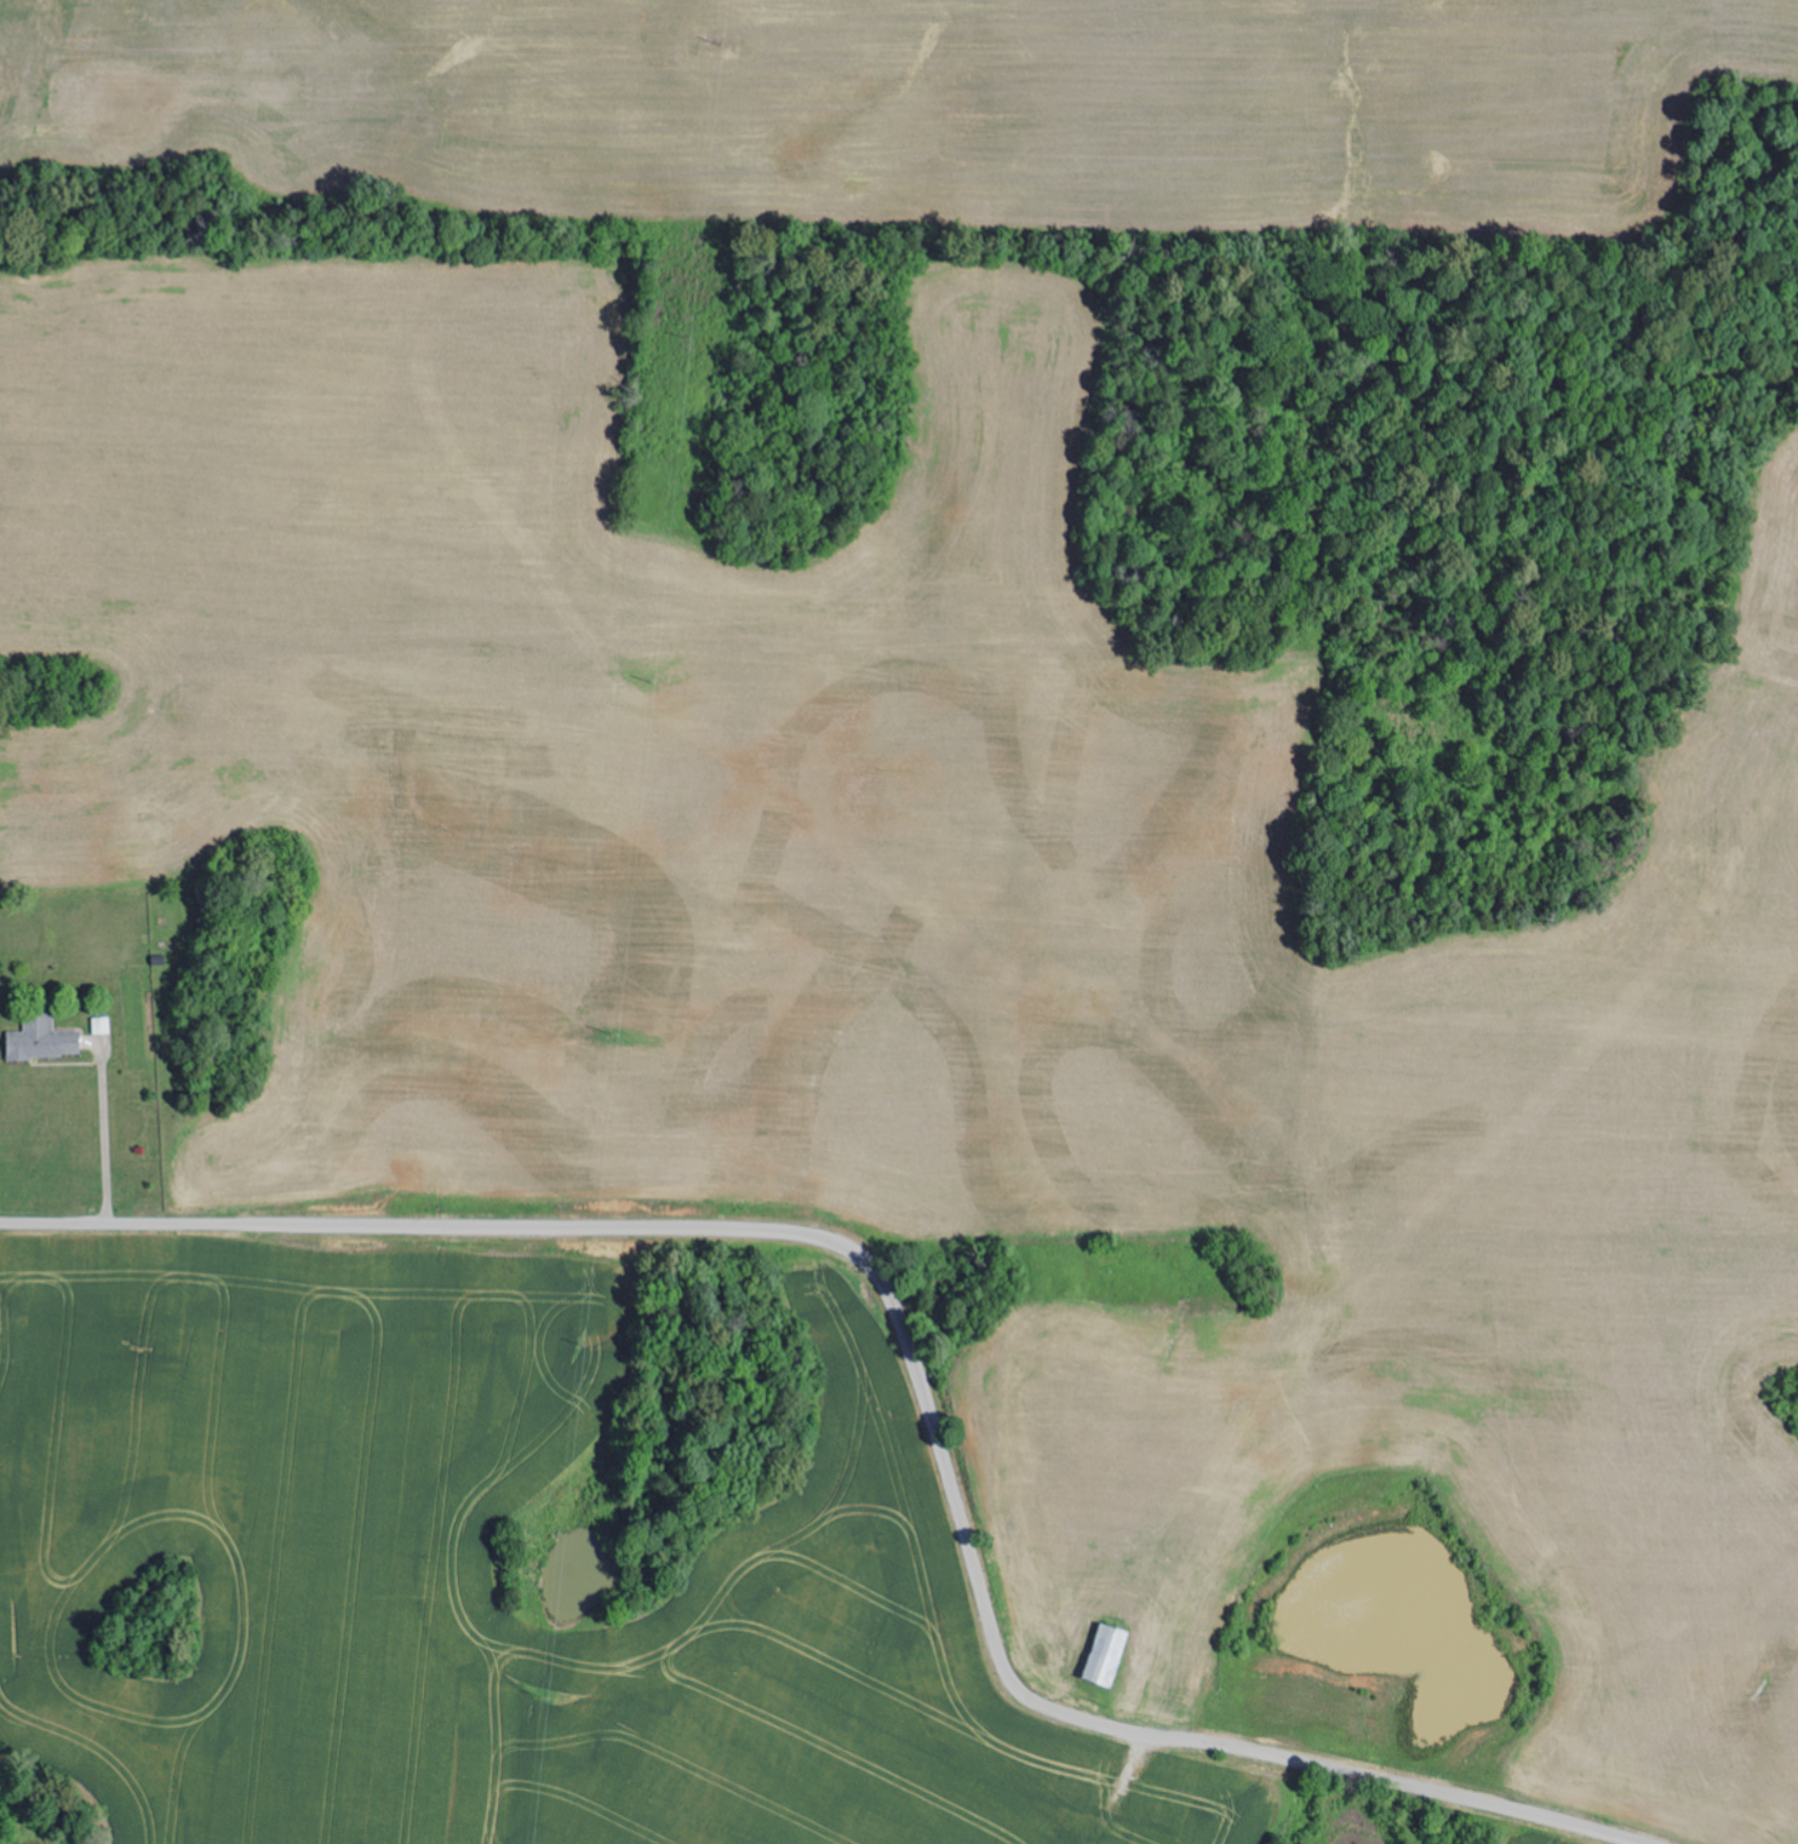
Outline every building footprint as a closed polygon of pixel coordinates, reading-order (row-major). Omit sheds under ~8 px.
[(10,1057),(83,1056),(82,1029),(56,1030),(56,1011),(28,1012),(28,1030),(10,1030),(10,1057)] [(1117,1687),(1134,1630),(1105,1622),(1088,1678),(1117,1687)]
